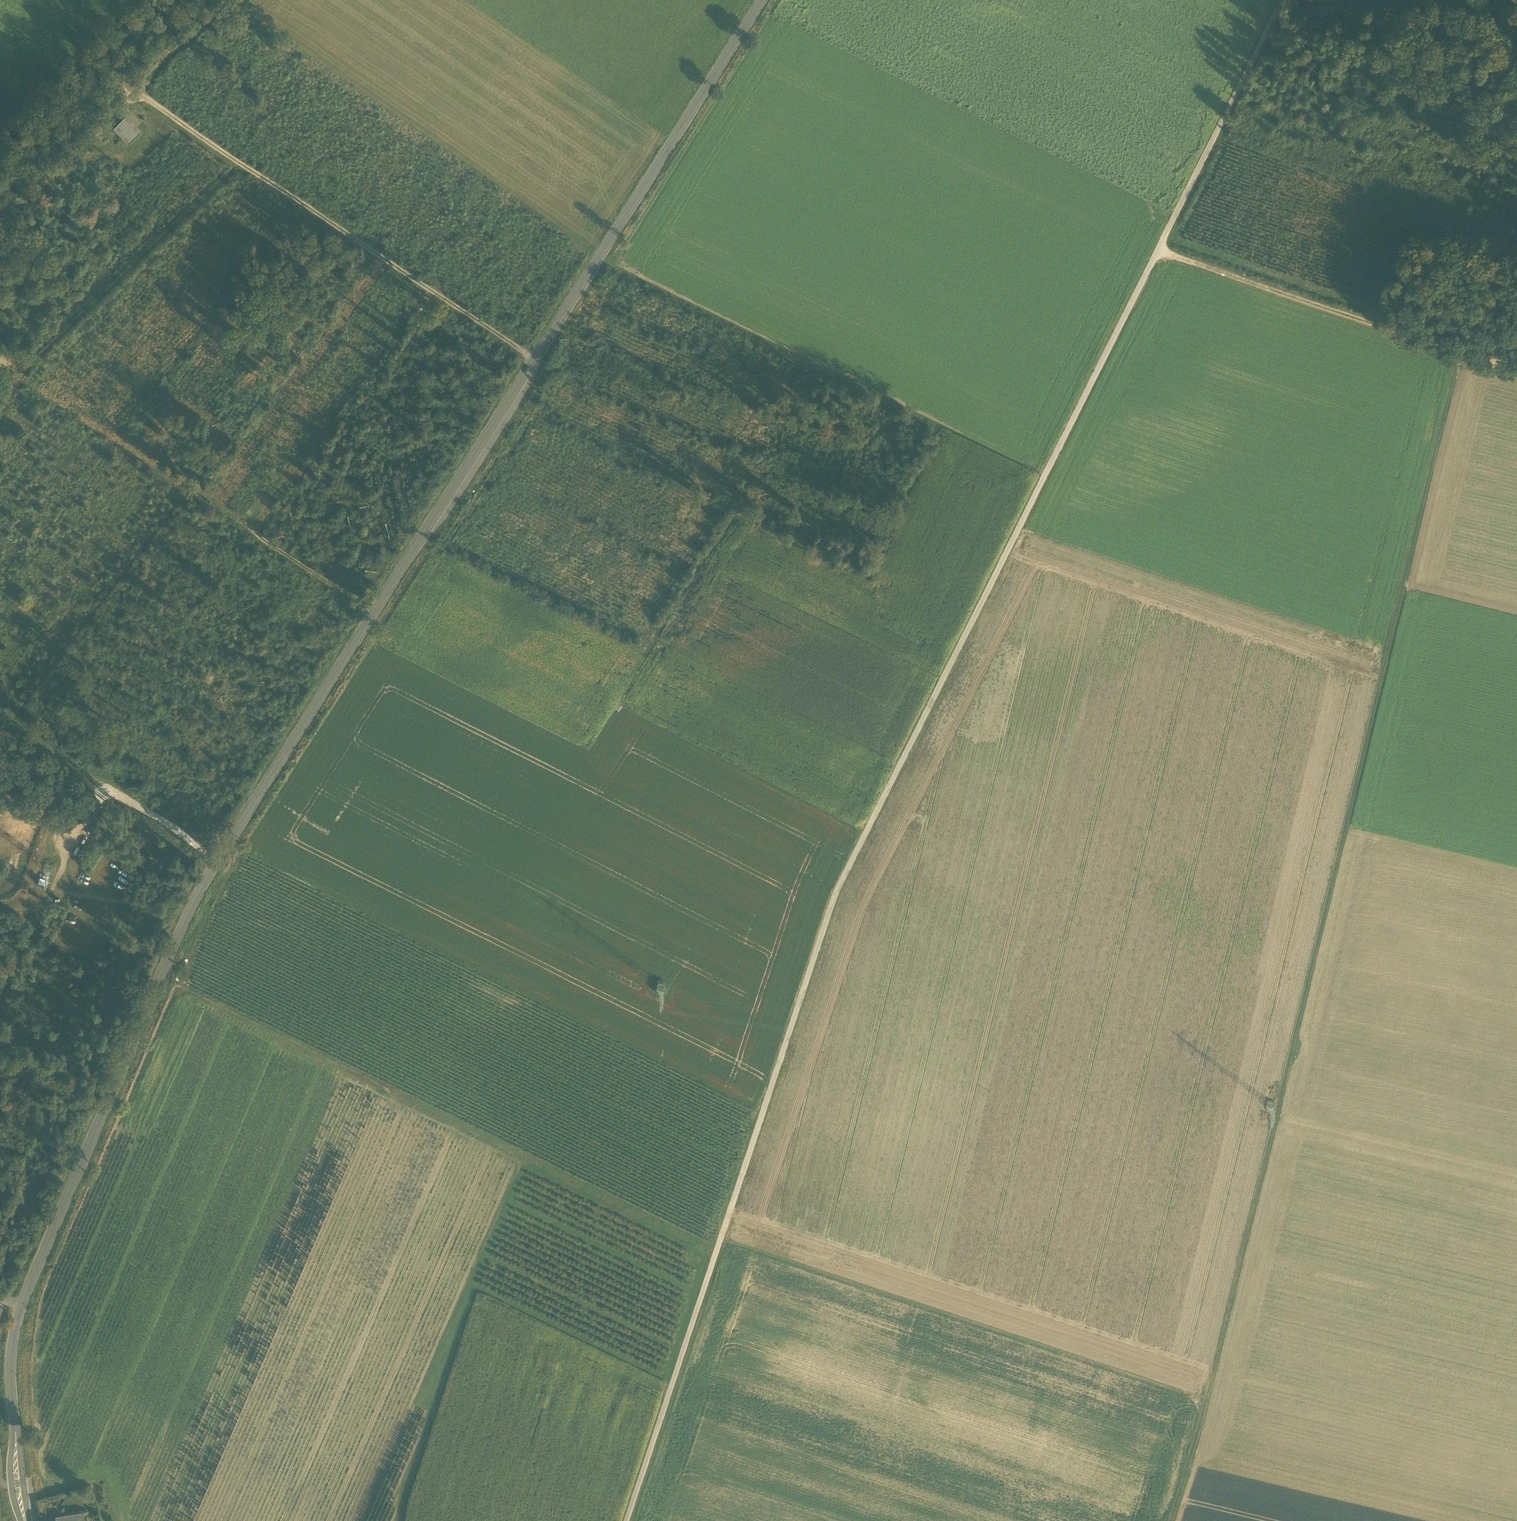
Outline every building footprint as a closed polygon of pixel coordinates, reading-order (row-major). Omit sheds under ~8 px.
[(113,128),(127,143),(140,131),(126,116),(113,128)] [(473,357),(476,363),(481,360),(478,354),(473,357)] [(83,1512),(74,1513),(75,1520),(85,1520),(83,1512)]
